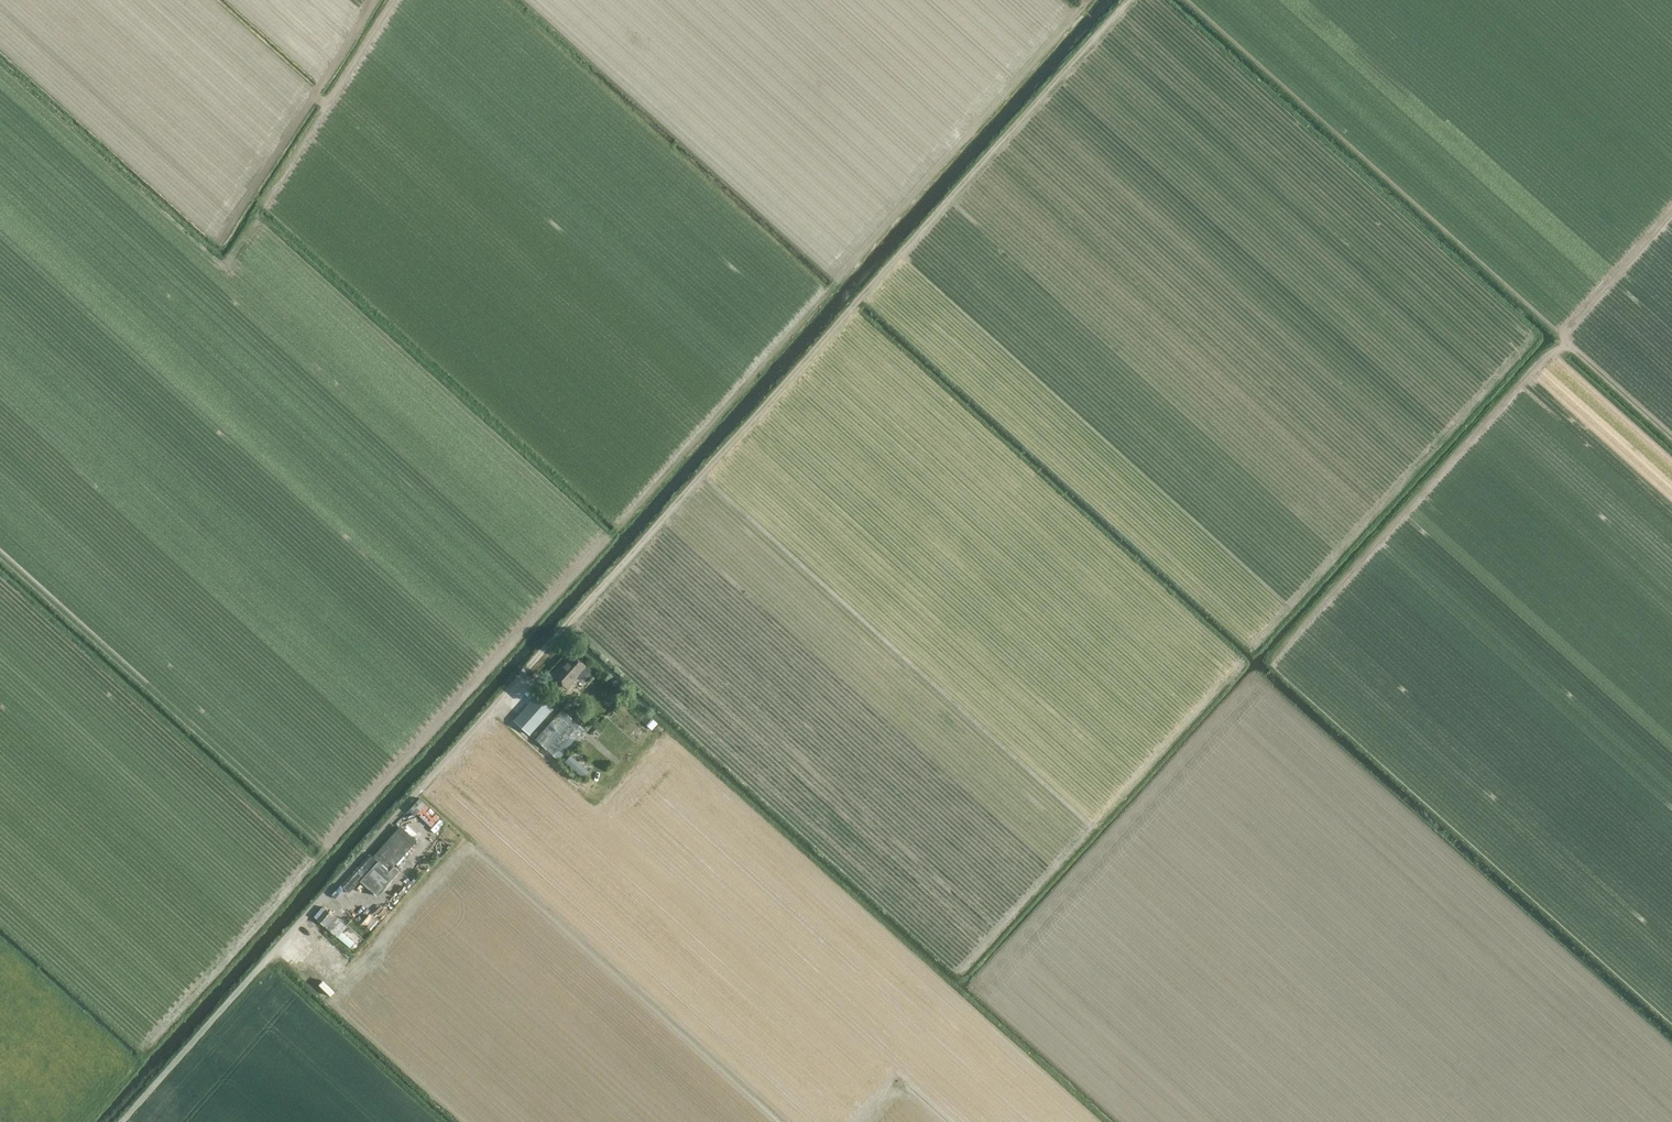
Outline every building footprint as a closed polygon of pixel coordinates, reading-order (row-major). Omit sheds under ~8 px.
[(581,670),(568,658),(552,676),(565,687),(581,670)] [(551,708),(550,709),(535,695),(512,720),(528,734),(530,735),(535,740),(558,760),(585,730),(562,710),(558,714),(553,710),(551,708)] [(566,760),(584,776),(593,765),(587,760),(584,764),(571,753),(566,760)] [(423,798),(417,803),(425,813),(431,808),(423,798)] [(438,831),(447,822),(437,813),(428,822),(438,831)] [(398,827),(372,857),(377,861),(359,881),(376,895),(398,870),(393,866),(414,842),(398,827)] [(338,935),(346,924),(327,909),(319,920),(338,935)] [(342,930),(338,936),(350,946),(355,941),(342,930)]
